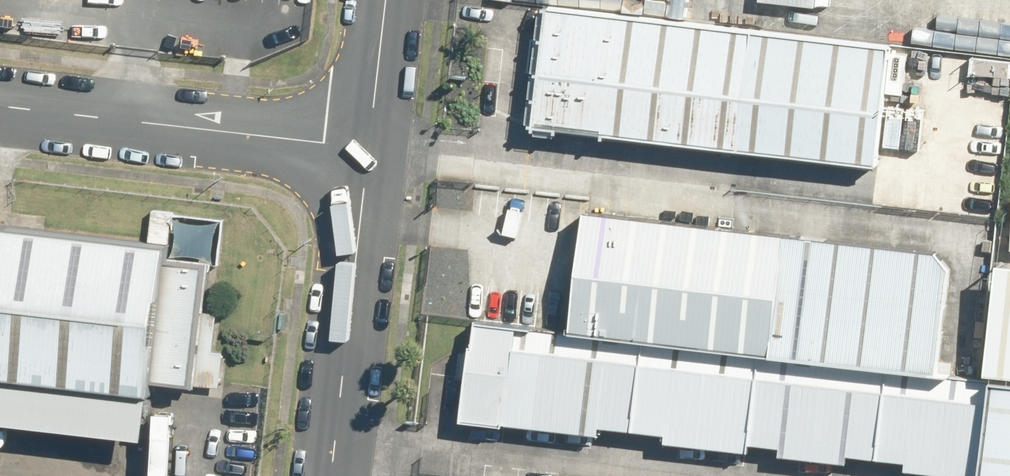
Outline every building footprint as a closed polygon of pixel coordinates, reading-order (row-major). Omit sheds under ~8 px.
[(891,45),(549,5),(535,124),(877,163),(891,45)] [(938,373),(951,267),(938,249),(587,209),(580,263),(519,256),(512,317),(571,323),(570,330),(938,373)] [(168,255),(170,243),(0,224),(0,419),(148,436),(155,379),(222,386),(226,351),(214,350),(218,312),(203,311),(209,260),(168,255)] [(976,239),(968,359),(1009,364),(1009,242),(976,239)] [(600,435),(601,425),(667,433),(666,442),(750,452),(751,442),(780,445),(779,455),(848,463),(849,453),(907,460),(906,470),(959,475),(981,475),(992,379),(938,373),(570,330),(475,319),(463,419),(600,435)] [(992,379),(981,475),(1009,475),(1009,381),(992,379)]
